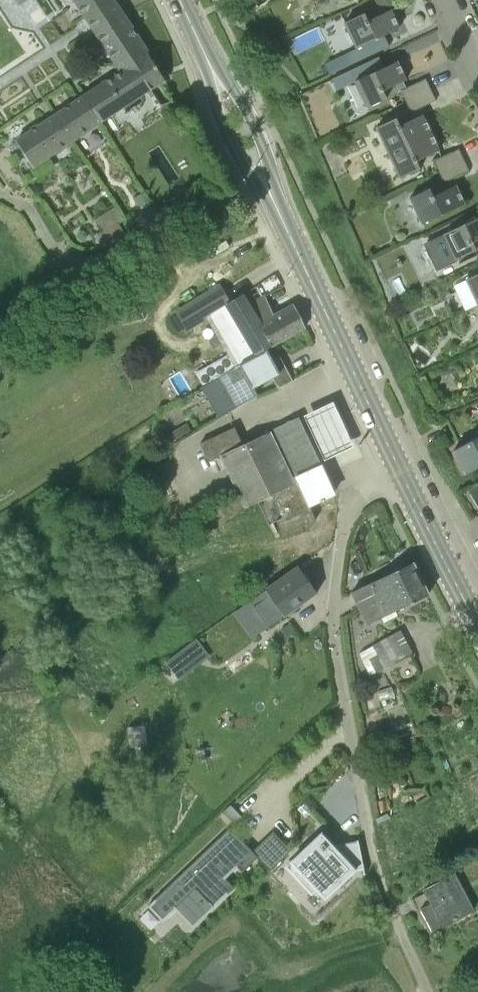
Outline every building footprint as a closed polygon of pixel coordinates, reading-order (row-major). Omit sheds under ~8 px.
[(85,15),(108,0),(75,0),(85,15)] [(113,0),(108,0),(85,15),(94,29),(121,12),(113,0)] [(365,13),(345,22),(357,48),(399,28),(391,10),(368,21),(365,13)] [(148,54),(121,12),(94,29),(122,71),(148,54)] [(165,79),(148,54),(122,71),(86,95),(102,120),(165,79)] [(355,81),(368,107),(387,98),(384,91),(406,80),(397,61),(355,81)] [(406,101),(431,89),(426,78),(401,90),(406,101)] [(411,112),(436,100),(431,89),(406,101),(411,112)] [(56,115),(72,140),(102,120),(86,95),(56,115)] [(17,140),(33,165),(72,140),(56,115),(17,140)] [(377,127),(401,178),(420,168),(417,161),(439,150),(423,115),(400,125),(397,118),(377,127)] [(70,151),(77,160),(81,157),(74,148),(70,151)] [(439,171),(464,160),(459,149),(434,160),(439,171)] [(444,183),(469,171),(464,160),(439,171),(444,183)] [(410,197),(422,223),(464,203),(456,185),(433,195),(430,188),(410,197)] [(146,203),(142,195),(134,200),(139,208),(146,203)] [(457,259),(477,250),(473,242),(477,240),(477,217),(445,233),(457,259)] [(118,224),(97,237),(104,250),(126,237),(118,224)] [(467,279),(477,303),(477,274),(467,279)] [(188,325),(227,304),(247,338),(249,337),(252,343),(196,374),(203,386),(251,360),(259,355),(257,353),(272,345),(248,304),(247,304),(242,294),(231,301),(223,287),(180,311),(188,325)] [(272,345),(305,327),(295,306),(275,316),(265,296),(248,304),(272,345)] [(251,360),(203,386),(202,387),(219,418),(234,409),(257,396),(253,388),(255,387),(254,387),(272,377),(279,389),(294,381),(281,357),(274,361),(268,350),(259,355),(251,360)] [(354,443),(332,399),(317,406),(301,413),(323,458),(339,451),(354,443)] [(282,517),(277,520),(284,534),(316,520),(310,506),(320,501),(320,502),(325,500),(325,499),(333,495),(320,466),(319,466),(297,419),(263,435),(243,444),(235,427),(200,443),(208,461),(220,456),(245,508),(272,495),(282,517)] [(192,432),(187,423),(172,431),(177,440),(192,432)] [(453,450),(467,474),(477,467),(477,437),(453,450)] [(105,484),(100,477),(91,482),(96,489),(105,484)] [(468,490),(477,508),(477,484),(468,490)] [(404,589),(422,580),(413,562),(352,592),(361,609),(379,600),(378,598),(403,587),(404,589)] [(250,601),(269,627),(317,592),(298,566),(250,601)] [(379,600),(361,609),(368,624),(429,595),(422,580),(404,589),(403,587),(378,598),(379,600)] [(25,594),(22,584),(9,589),(12,598),(25,594)] [(195,640),(210,660),(243,636),(240,632),(229,616),(195,640)] [(281,629),(288,637),(296,631),(290,623),(281,629)] [(370,675),(382,669),(413,652),(401,630),(360,652),(370,675)] [(368,855),(363,832),(348,835),(344,840),(326,821),(291,854),(305,869),(309,864),(321,876),(316,880),(325,890),(360,856),(368,855)] [(220,828),(136,905),(151,921),(177,897),(200,921),(229,894),(220,885),(232,873),(237,878),(252,864),(263,876),(270,869),(254,852),(247,859),(247,858),(243,854),(240,857),(232,849),(236,845),(220,828)] [(253,851),(254,852),(270,869),(271,870),(291,851),(273,832),(253,851)] [(421,908),(433,931),(473,909),(466,895),(464,896),(453,875),(424,890),(431,903),(421,908)]
